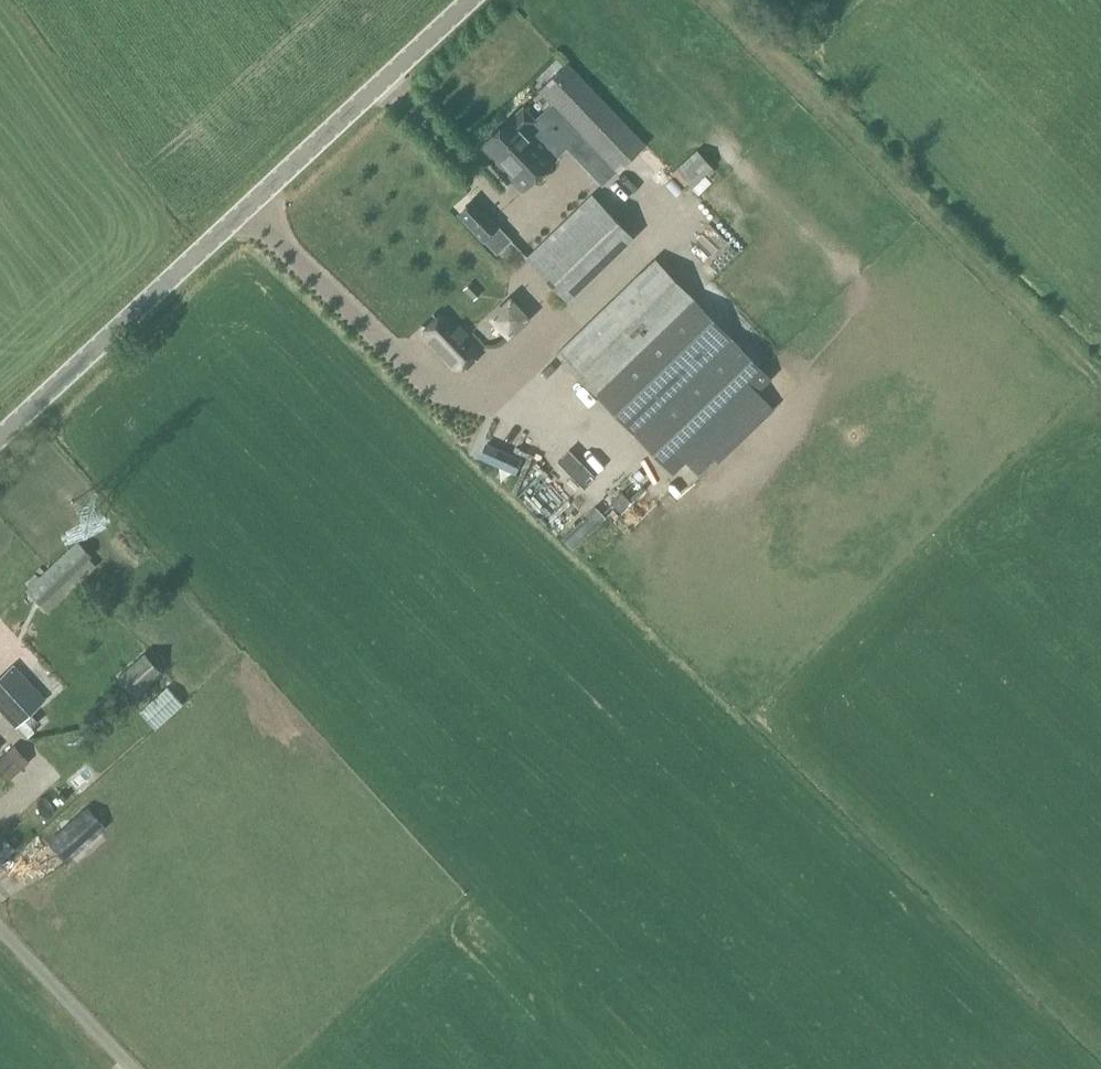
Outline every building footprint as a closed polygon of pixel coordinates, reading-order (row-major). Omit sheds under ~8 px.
[(569,62),(539,91),(552,105),(580,135),(617,173),(648,144),(622,117),(626,113),(603,90),(600,94),(569,62)] [(514,115),(480,147),(522,191),(556,158),(580,135),(552,105),(535,121),(522,107),(514,115)] [(680,189),(703,171),(688,153),(665,171),(680,189)] [(592,195),(527,258),(565,297),(630,235),(592,195)] [(459,214),(484,240),(498,225),(474,200),(459,214)] [(720,260),(731,251),(715,231),(704,239),(720,260)] [(654,260),(556,353),(563,360),(565,362),(595,393),(596,392),(692,301),(663,269),(654,260)] [(527,318),(510,300),(492,317),(509,335),(527,318)] [(692,301),(596,392),(635,432),(673,472),(686,460),(702,477),(775,408),(758,391),(770,379),(755,363),(729,337),(692,301)] [(475,348),(446,317),(439,317),(426,329),(426,337),(455,367),(462,368),(475,355),(475,348)] [(607,445),(601,451),(617,469),(624,463),(607,445)] [(517,474),(523,459),(494,446),(487,461),(517,474)] [(91,539),(115,513),(98,499),(75,524),(91,539)] [(40,605),(92,556),(77,540),(25,589),(40,605)] [(137,697),(163,673),(144,652),(118,676),(137,697)] [(45,698),(15,665),(0,678),(0,709),(15,726),(45,698)] [(154,728),(182,704),(167,687),(139,711),(154,728)] [(0,751),(0,772),(8,773),(11,753),(0,751)] [(66,863),(107,827),(88,806),(48,842),(66,863)] [(1,833),(0,835),(0,863),(16,849),(1,833)]
